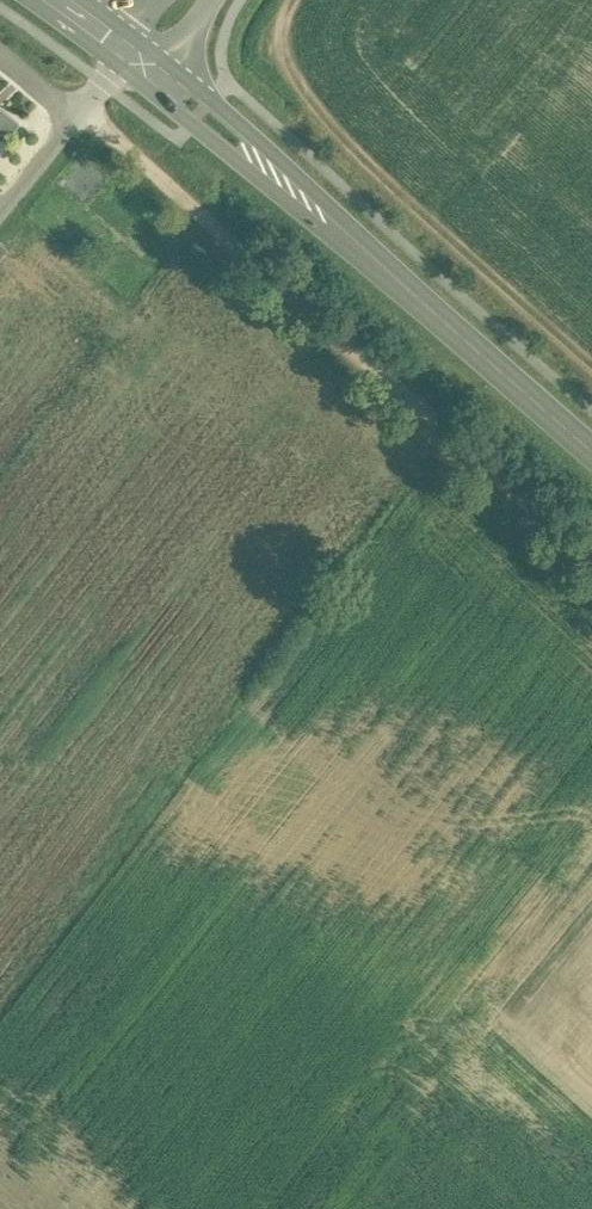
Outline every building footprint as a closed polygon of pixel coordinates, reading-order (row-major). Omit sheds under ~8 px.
[(20,123),(0,107),(0,148),(20,123)]
